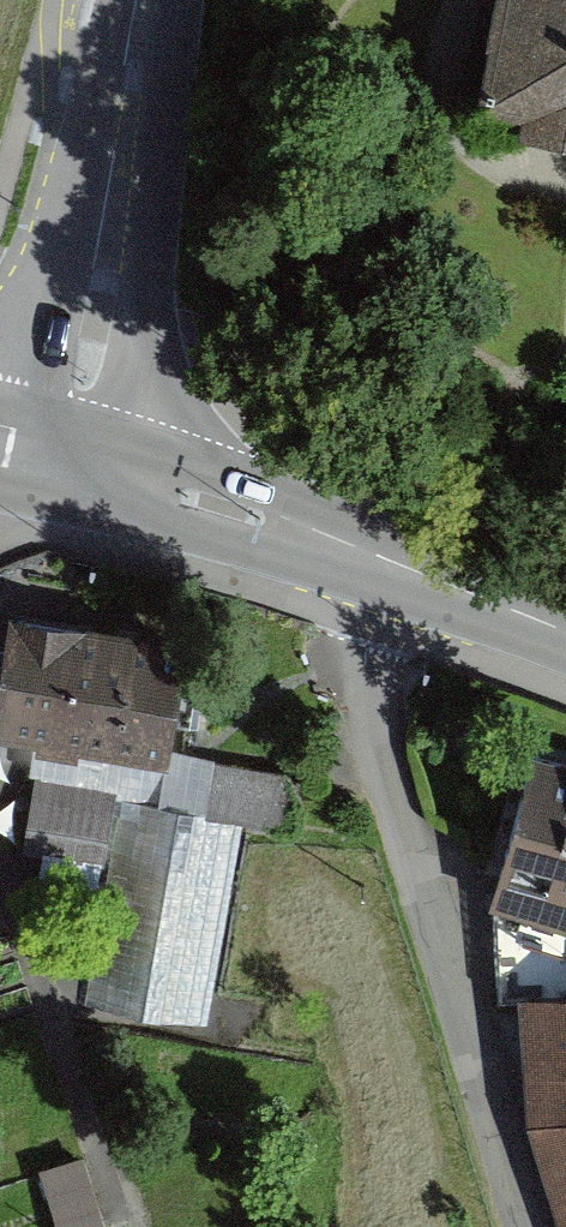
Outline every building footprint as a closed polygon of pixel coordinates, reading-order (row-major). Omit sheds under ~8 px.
[(478,111),(565,127),(565,0),(499,0),(478,111)] [(173,763),(198,621),(18,589),(7,652),(0,650),(0,733),(173,763)] [(543,754),(501,899),(565,917),(565,760),(543,754)] [(286,842),(109,811),(73,1012),(201,1035),(207,999),(257,1007),(286,842)] [(518,1013),(565,1196),(565,1001),(518,1013)] [(0,1183),(0,1226),(93,1226),(74,1161),(0,1183)]
